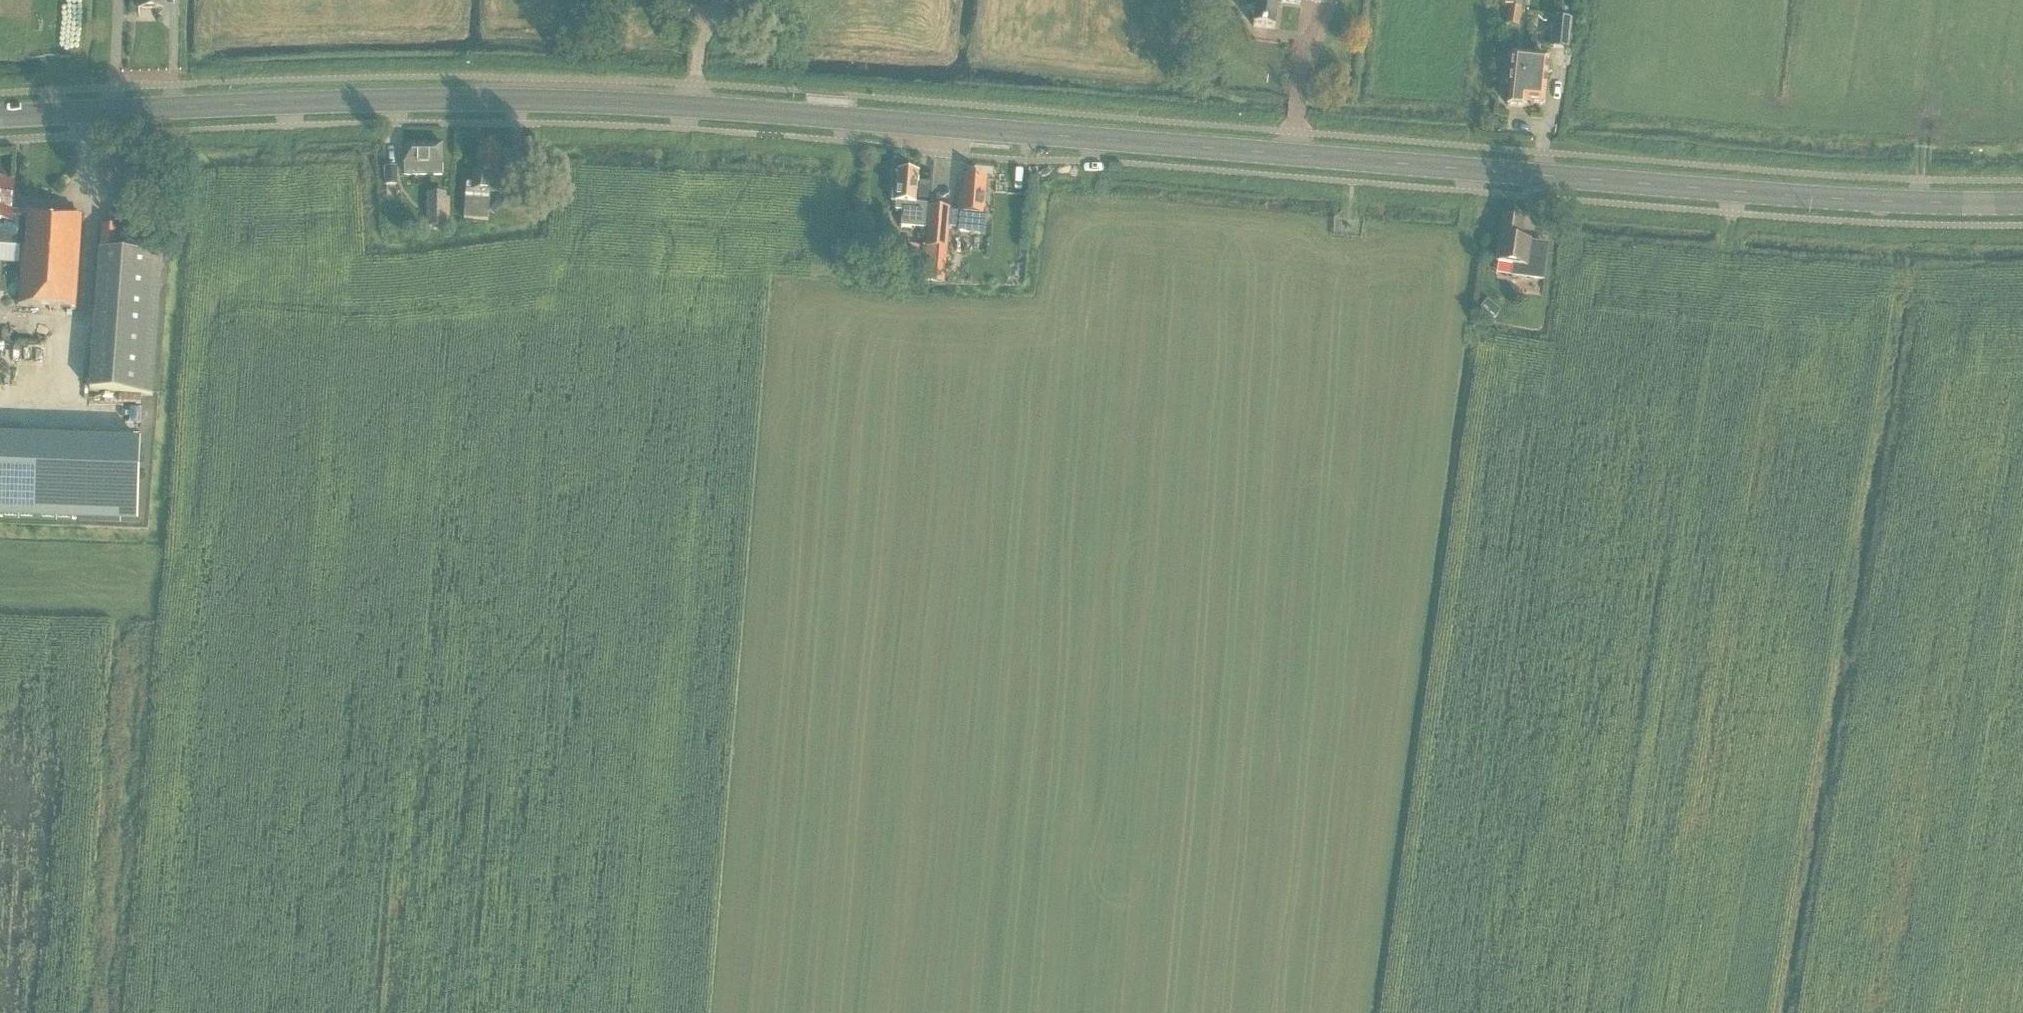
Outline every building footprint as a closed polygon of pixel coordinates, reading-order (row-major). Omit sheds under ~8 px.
[(163,9),(163,0),(139,0),(139,9),(163,9)] [(679,12),(690,14),(692,0),(681,0),(679,12)] [(1254,26),(1274,29),(1277,3),(1300,6),(1301,0),(1247,0),(1246,8),(1255,9),(1254,26)] [(1505,5),(1510,6),(1507,24),(1518,26),(1521,8),(1516,7),(1517,0),(1505,0),(1505,5)] [(80,50),(81,5),(65,4),(63,50),(80,50)] [(1567,24),(1552,22),(1549,45),(1564,47),(1567,24)] [(1505,84),(1509,87),(1508,105),(1526,107),(1526,103),(1544,105),(1547,77),(1546,77),(1546,76),(1551,74),(1552,66),(1548,64),(1549,58),(1511,54),(1510,59),(1507,61),(1505,84)] [(442,164),(442,144),(404,144),(404,164),(403,164),(403,174),(443,174),(443,164),(442,164)] [(501,145),(481,144),(479,173),(474,173),(473,191),(466,190),(463,218),(488,221),(491,192),(497,192),(499,176),(501,145)] [(947,185),(946,164),(928,165),(929,186),(947,185)] [(918,173),(899,171),(896,202),(897,202),(896,210),(903,211),(901,226),(926,228),(928,204),(916,203),(918,173)] [(985,179),(966,177),(964,197),(959,197),(958,212),(949,211),(930,209),(927,248),(923,248),(921,276),(943,278),(947,235),(948,223),(959,224),(958,231),(986,233),(988,213),(982,212),(985,179)] [(81,214),(25,212),(12,211),(13,185),(0,184),(0,245),(22,246),(18,305),(75,307),(81,214)] [(446,195),(427,194),(426,228),(445,229),(446,195)] [(1524,219),(1503,216),(1495,262),(1512,265),(1510,276),(1542,282),(1545,267),(1527,264),(1531,242),(1520,240),(1524,219)] [(1329,217),(1329,232),(1351,232),(1350,217),(1329,217)] [(100,251),(117,252),(119,227),(102,226),(100,251)] [(901,245),(899,267),(919,269),(921,246),(901,245)] [(117,252),(100,251),(99,251),(89,391),(153,395),(163,256),(117,252)] [(19,287),(19,264),(9,264),(10,288),(19,287)] [(0,436),(0,516),(137,522),(140,442),(0,436)]
